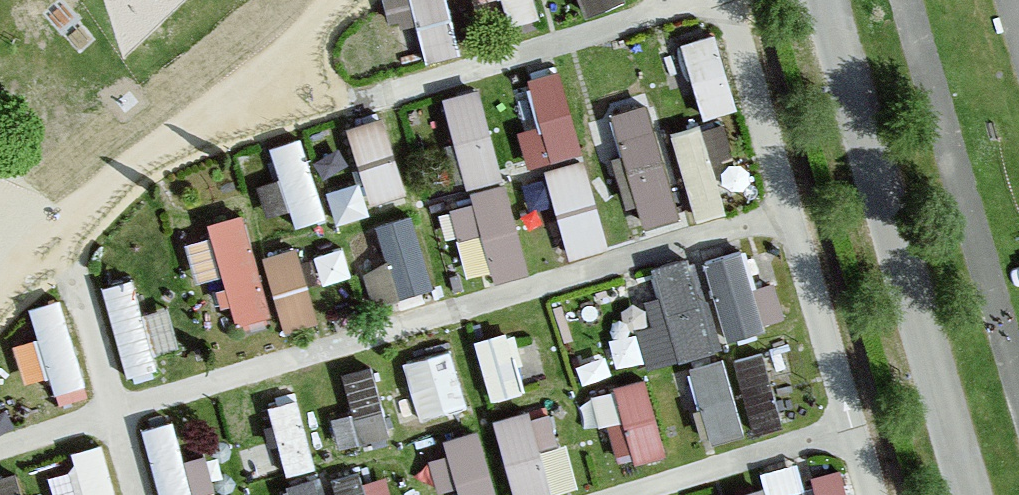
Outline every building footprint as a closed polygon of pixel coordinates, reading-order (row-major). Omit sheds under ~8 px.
[(464,39),(454,0),(405,0),(418,51),(464,39)] [(507,11),(538,4),(537,0),(505,0),(507,11)] [(690,26),(705,103),(736,97),(721,20),(690,26)] [(521,120),(533,156),(589,137),(560,52),(528,62),(544,112),(521,120)] [(431,134),(458,129),(466,172),(502,165),(486,79),(423,90),(431,134)] [(654,86),(612,97),(644,217),(686,206),(654,86)] [(356,110),(367,192),(405,186),(394,104),(356,110)] [(711,112),(679,118),(696,204),(727,198),(711,112)] [(300,123),(272,133),(302,215),(331,205),(300,123)] [(610,234),(590,148),(551,157),(571,243),(610,234)] [(469,271),(531,261),(517,174),(455,184),(469,271)] [(207,206),(238,314),(275,303),(245,195),(207,206)] [(414,200),(378,212),(391,248),(367,256),(380,294),(439,274),(414,200)] [(707,243),(725,323),(791,308),(773,229),(707,243)] [(301,230),(262,242),(284,316),(323,305),(301,230)] [(664,312),(640,319),(650,355),(725,333),(698,241),(647,256),(664,312)] [(56,377),(89,368),(66,285),(34,294),(56,377)] [(761,331),(688,356),(714,430),(787,405),(761,331)] [(420,405),(468,398),(459,338),(411,344),(420,405)] [(356,398),(335,404),(344,436),(395,421),(375,352),(345,360),(356,398)] [(620,367),(620,444),(660,444),(659,367),(620,367)] [(583,475),(561,393),(498,410),(520,492),(583,475)] [(145,414),(167,493),(218,479),(205,434),(185,440),(175,406),(145,414)] [(495,421),(435,424),(438,477),(465,475),(466,494),(499,494),(495,421)] [(90,494),(123,494),(105,428),(74,436),(90,494)] [(389,457),(334,473),(341,494),(400,494),(389,457)] [(847,459),(793,475),(799,494),(857,494),(847,459)] [(284,476),(292,494),(335,494),(321,461),(284,476)] [(731,494),(774,494),(769,472),(728,481),(731,494)] [(214,494),(250,494),(247,486),(214,494)]
